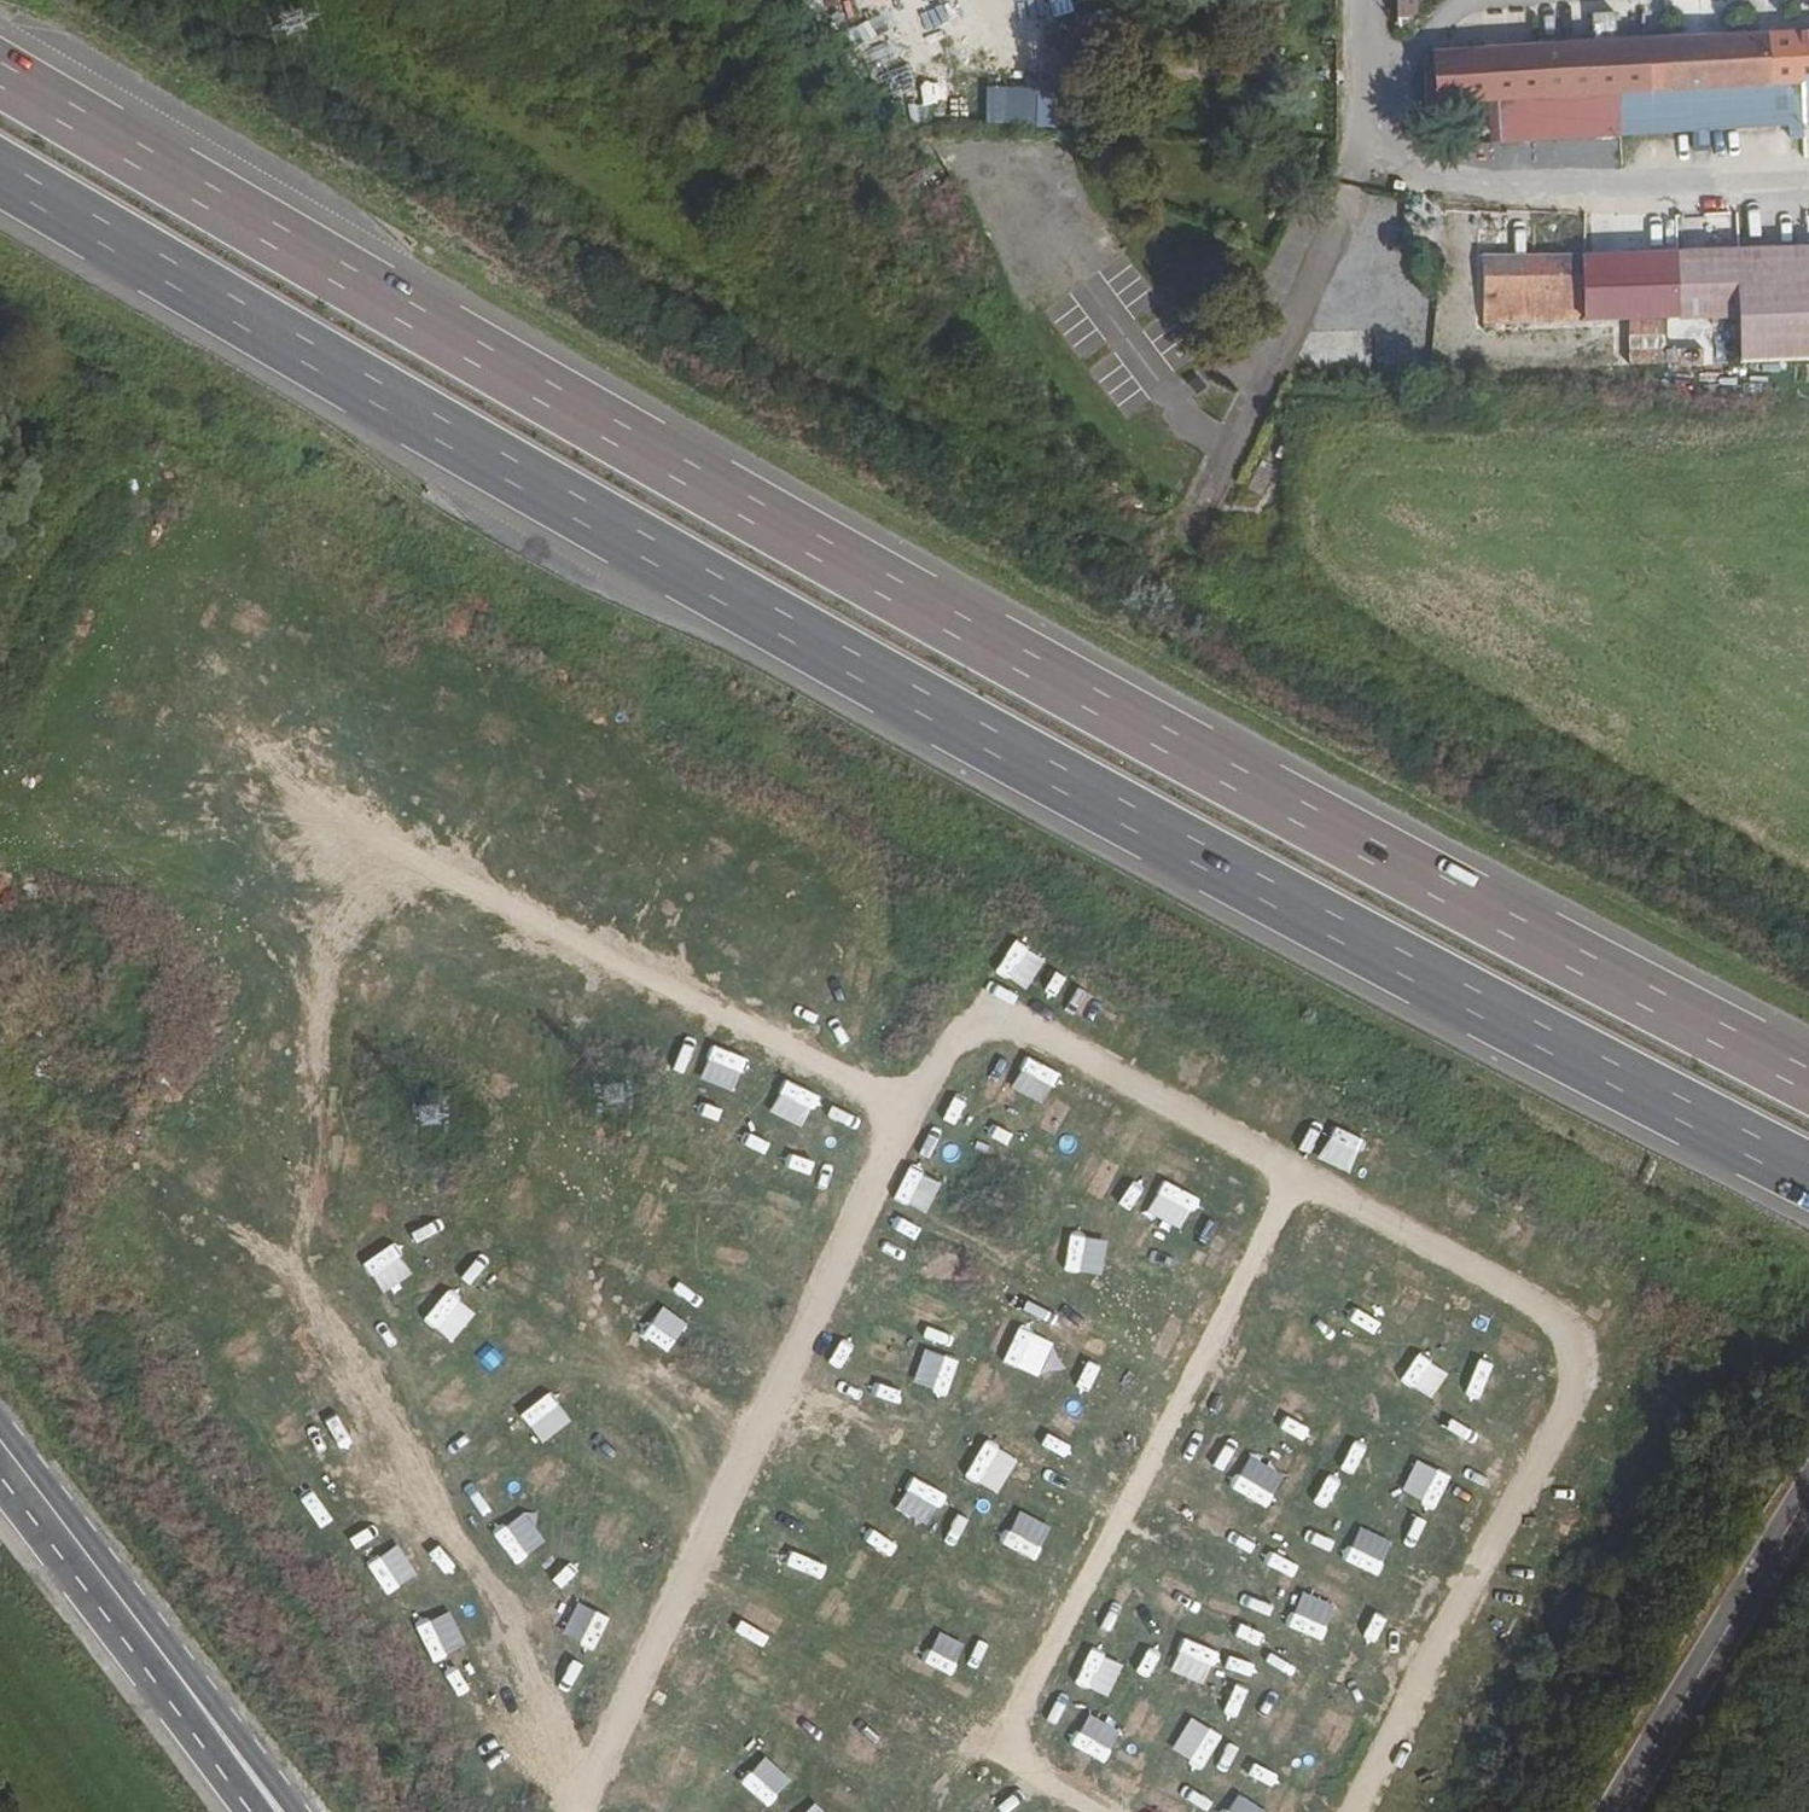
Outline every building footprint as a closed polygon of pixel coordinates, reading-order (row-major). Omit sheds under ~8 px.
[(1400,28),(1415,27),(1420,0),(1399,0),(1400,28)] [(1432,60),(1432,108),(1491,106),(1493,147),(1808,133),(1808,38),(1432,60)] [(1583,261),(1586,323),(1597,324),(1598,324),(1599,324),(1624,323),(1743,320),(1743,365),(1808,362),(1808,251),(1583,261)] [(1583,261),(1486,265),(1488,327),(1586,323),(1583,261)] [(1598,324),(1597,324),(1598,339),(1623,339),(1624,323),(1599,324),(1598,324)] [(1020,1138),(1038,1104),(1006,1087),(988,1121),(1020,1138)] [(779,1144),(798,1111),(766,1093),(747,1125),(779,1144)] [(644,1171),(677,1186),(693,1152),(659,1137),(644,1171)] [(1180,1194),(1193,1162),(1161,1150),(1149,1182),(1180,1194)] [(913,1187),(946,1202),(961,1168),(929,1153),(913,1187)] [(1075,1235),(1061,1268),(1097,1283),(1111,1250),(1075,1235)] [(733,1301),(768,1316),(784,1282),(749,1266),(733,1301)] [(448,1298),(480,1320),(500,1291),(468,1269),(448,1298)] [(391,1334),(417,1359),(442,1332),(416,1308),(391,1334)] [(1490,1325),(1469,1355),(1499,1376),(1520,1346),(1490,1325)] [(908,1335),(892,1368),(924,1384),(940,1351),(908,1335)] [(1482,1390),(1466,1424),(1502,1441),(1518,1407),(1482,1390)] [(1012,1445),(994,1476),(1028,1495),(1046,1464),(1012,1445)] [(1409,1517),(1442,1534),(1461,1495),(1428,1478),(1409,1517)] [(923,1567),(942,1537),(909,1517),(890,1547),(923,1567)] [(1393,1545),(1379,1568),(1402,1582),(1416,1560),(1393,1545)] [(560,1662),(593,1675),(607,1641),(574,1628),(560,1662)] [(970,1682),(1003,1696),(1018,1661),(985,1647),(970,1682)] [(453,1727),(483,1710),(468,1684),(438,1701),(453,1727)] [(1244,1790),(1256,1757),(1220,1743),(1207,1775),(1244,1790)]
